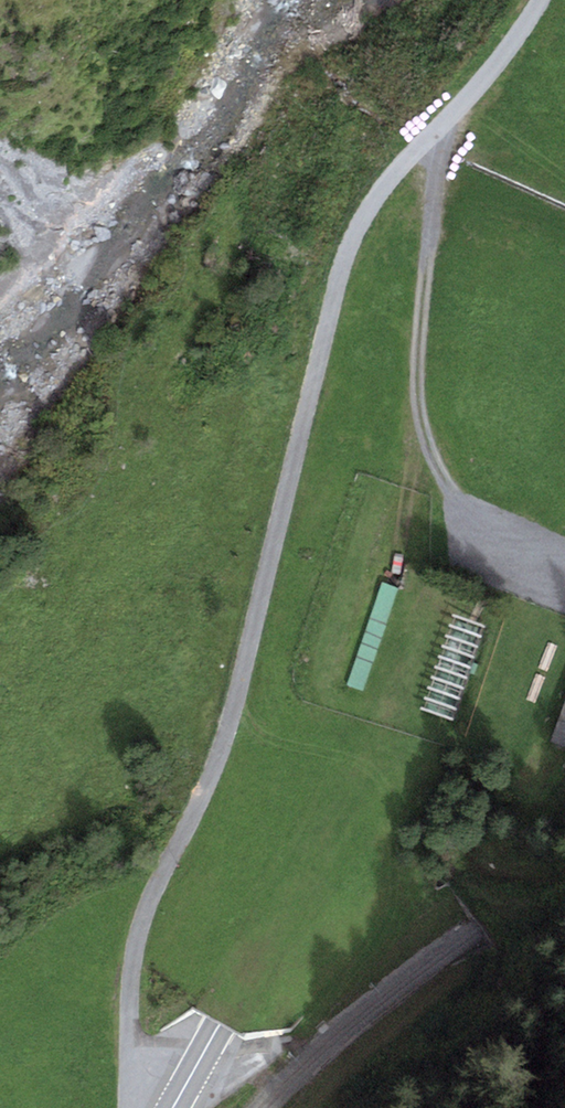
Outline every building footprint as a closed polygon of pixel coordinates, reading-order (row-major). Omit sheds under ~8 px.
[(551,741),(564,746),(564,704),(551,741)]
